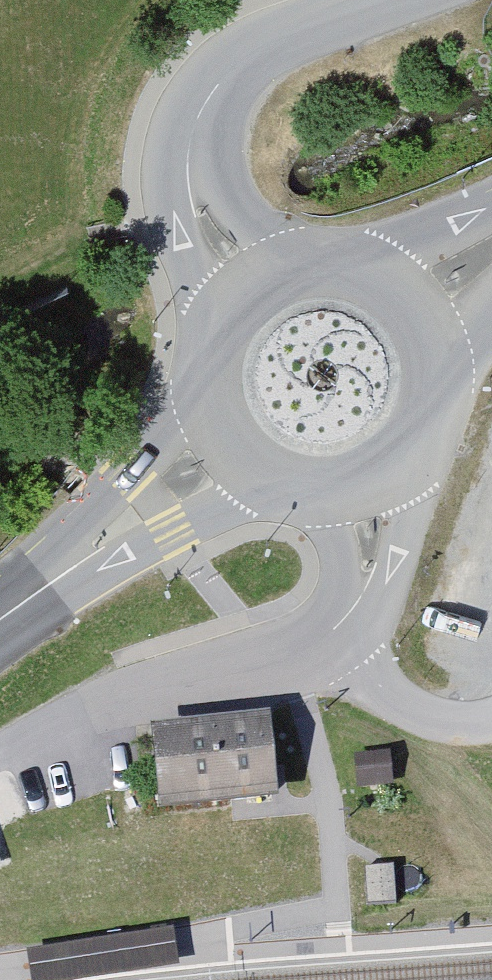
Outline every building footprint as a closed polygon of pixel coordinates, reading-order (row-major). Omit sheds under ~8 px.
[(272,711),(154,721),(161,802),(280,792),(272,711)] [(391,751),(353,755),(356,788),(394,784),(391,751)] [(392,864),(367,866),(371,905),(396,903),(392,864)] [(35,952),(38,979),(176,964),(173,936),(35,952)]
